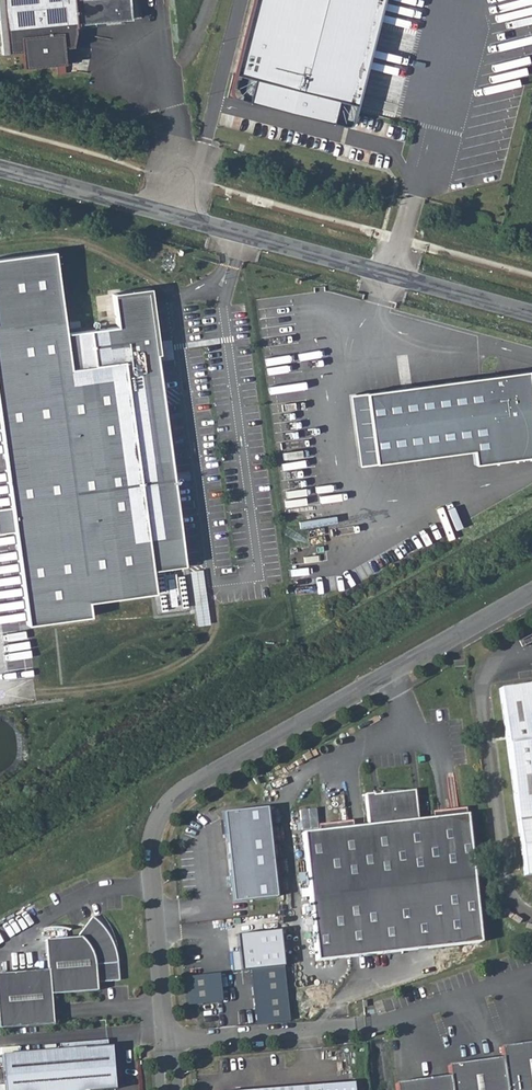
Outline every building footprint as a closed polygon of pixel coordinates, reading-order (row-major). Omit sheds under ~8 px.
[(0,53),(20,51),(22,68),(56,65),(63,64),(62,48),(71,47),(75,31),(74,24),(129,18),(128,0),(0,0),(0,51),(0,53)] [(248,77),(388,115),(419,0),(269,0),(248,77)] [(64,72),(63,64),(56,65),(56,73),(64,72)] [(185,599),(144,288),(109,293),(114,325),(60,332),(49,250),(0,256),(0,448),(7,504),(0,505),(0,530),(10,529),(22,621),(86,612),(83,592),(150,584),(152,604),(185,599)] [(353,396),(363,466),(476,449),(479,464),(531,456),(531,372),(531,369),(353,396)] [(460,661),(451,663),(451,669),(461,667),(460,661)] [(499,688),(525,875),(531,874),(531,683),(499,688)] [(366,826),(303,833),(317,961),(481,942),(466,815),(417,820),(414,793),(373,797),(373,794),(364,795),(366,826)] [(266,806),(223,811),(234,901),(277,896),(266,806)] [(300,809),(302,829),(318,827),(316,808),(300,809)] [(119,978),(118,961),(117,951),(114,939),(110,928),(105,918),(98,908),(93,902),(77,920),(77,922),(43,925),(45,955),(47,968),(0,973),(0,1028),(53,1023),(50,993),(97,989),(96,981),(119,978)] [(281,929),(237,934),(239,951),(231,952),(233,971),(250,969),(282,966),(285,965),(281,929)] [(47,968),(45,955),(0,959),(0,973),(47,968)] [(282,966),(250,969),(253,1024),(288,1022),(282,966)] [(185,975),(187,1004),(221,1001),(219,972),(185,975)] [(116,1087),(112,1044),(108,1044),(108,1038),(60,1042),(61,1048),(2,1054),(6,1089),(85,1089),(116,1087)] [(502,1047),(504,1058),(450,1065),(451,1076),(398,1083),(399,1089),(531,1089),(531,1043),(502,1047)]
